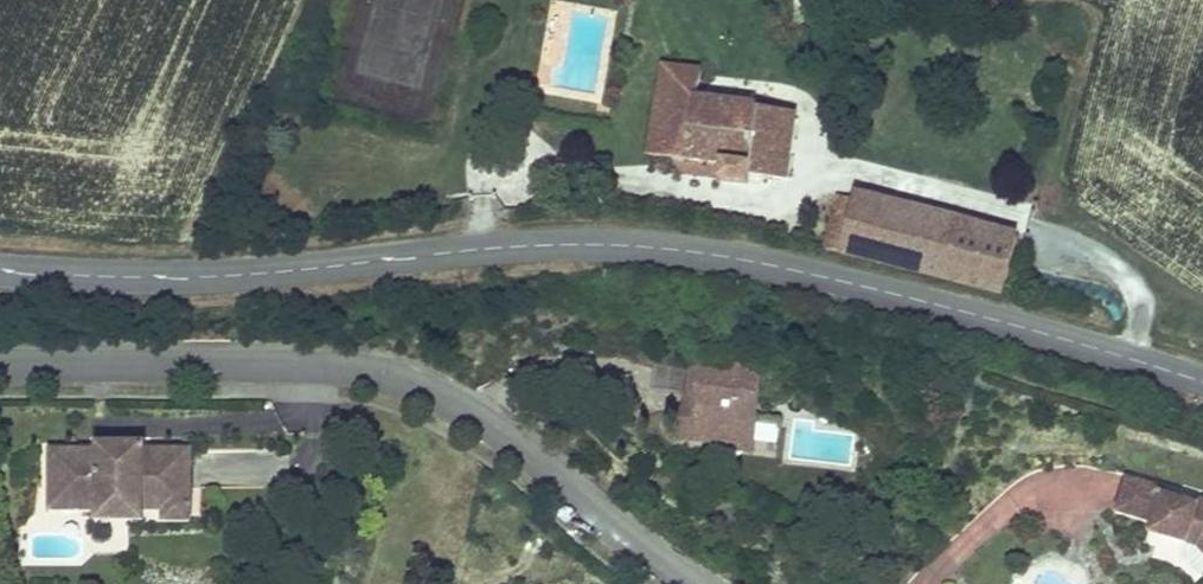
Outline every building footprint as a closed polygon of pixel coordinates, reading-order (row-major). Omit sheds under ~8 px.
[(700,70),(663,66),(648,155),(721,167),(719,183),(747,188),(748,180),(784,180),(794,112),(696,99),(700,70)] [(839,252),(918,272),(933,214),(854,194),(853,199),(849,214),(839,252)] [(849,214),(853,199),(840,196),(836,210),(849,214)] [(827,249),(839,252),(849,214),(836,210),(827,249)] [(1017,236),(933,214),(918,272),(1003,294),(1017,236)] [(761,371),(699,364),(696,395),(694,411),(684,410),(680,441),(716,445),(716,438),(754,442),(756,417),(761,371)] [(696,395),(686,394),(684,410),(694,411),(696,395)] [(752,454),(754,442),(716,438),(716,445),(715,450),(752,454)] [(129,525),(191,525),(192,450),(144,449),(144,443),(96,443),(96,449),(49,449),(49,513),(96,513),(96,524),(112,525),(111,555),(129,555),(129,525)] [(1127,478),(1116,513),(1153,523),(1150,533),(1188,545),(1192,531),(1202,534),(1202,500),(1200,499),(1198,504),(1163,494),(1165,489),(1127,478)] [(1192,531),(1188,545),(1199,547),(1202,552),(1202,534),(1192,531)]
